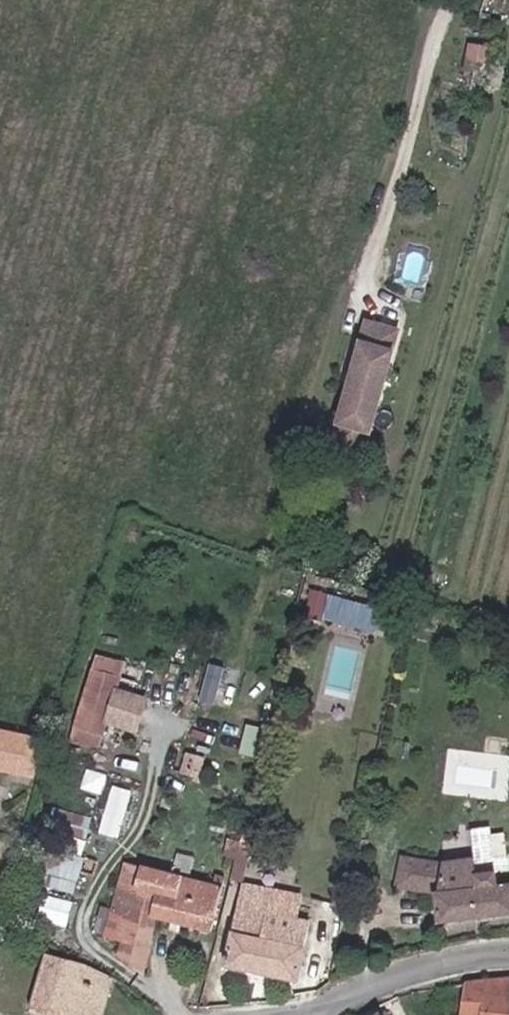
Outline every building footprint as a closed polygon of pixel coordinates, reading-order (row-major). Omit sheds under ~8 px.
[(372,428),(399,327),(367,318),(340,419),(372,428)] [(366,448),(372,428),(340,419),(334,440),(366,448)] [(396,608),(381,605),(378,619),(392,623),(396,608)] [(97,663),(72,750),(101,758),(126,671),(97,663)] [(41,780),(49,740),(0,730),(0,772),(41,780)] [(115,834),(133,791),(118,785),(100,828),(115,834)] [(411,858),(403,891),(436,897),(438,920),(508,916),(508,886),(499,887),(498,874),(482,874),(480,860),(446,863),(411,858)] [(227,888),(131,868),(109,940),(124,956),(151,975),(165,923),(218,935),(227,888)] [(310,900),(250,887),(226,971),(303,985),(318,924),(306,921),(310,900)] [(43,915),(71,918),(73,898),(45,895),(43,915)] [(51,955),(32,1007),(56,1014),(111,1014),(121,981),(51,955)] [(472,983),(468,1014),(508,1014),(508,979),(472,983)]
